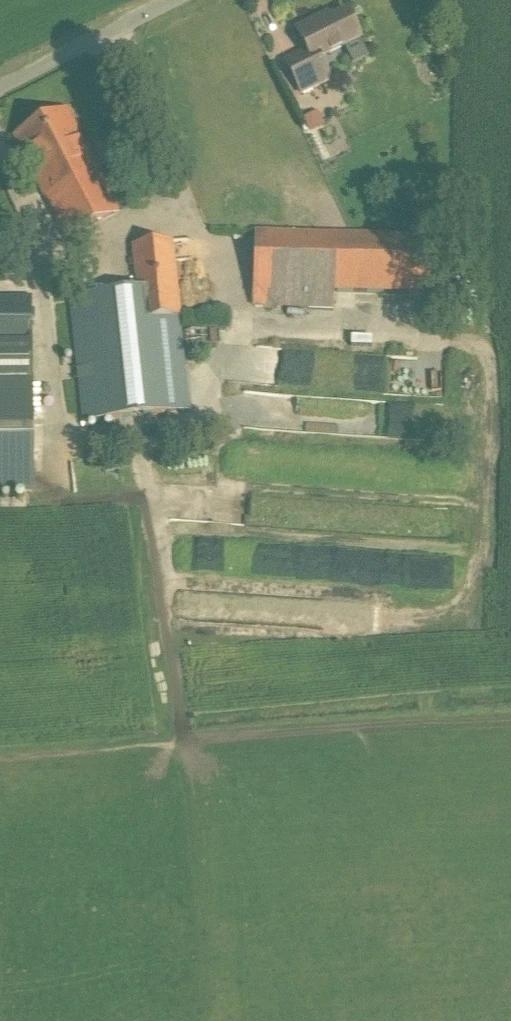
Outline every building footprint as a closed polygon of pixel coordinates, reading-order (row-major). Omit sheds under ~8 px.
[(318,58),(359,38),(346,11),(317,25),(315,20),(296,30),(307,51),(285,62),(301,94),(329,80),(318,58)] [(445,57),(433,67),(440,74),(451,65),(445,57)] [(41,123),(16,135),(26,155),(68,237),(118,212),(97,171),(76,130),(66,110),(41,123)] [(436,237),(254,231),(252,306),(332,308),(333,292),(434,295),(436,237)] [(189,409),(180,316),(172,240),(133,244),(137,288),(70,295),(84,420),(189,409)] [(11,343),(32,343),(32,298),(0,298),(0,343),(11,343)] [(186,338),(188,358),(189,361),(207,358),(206,346),(219,344),(218,334),(186,338)] [(32,490),(31,375),(18,375),(18,390),(0,390),(0,490),(32,490)]
